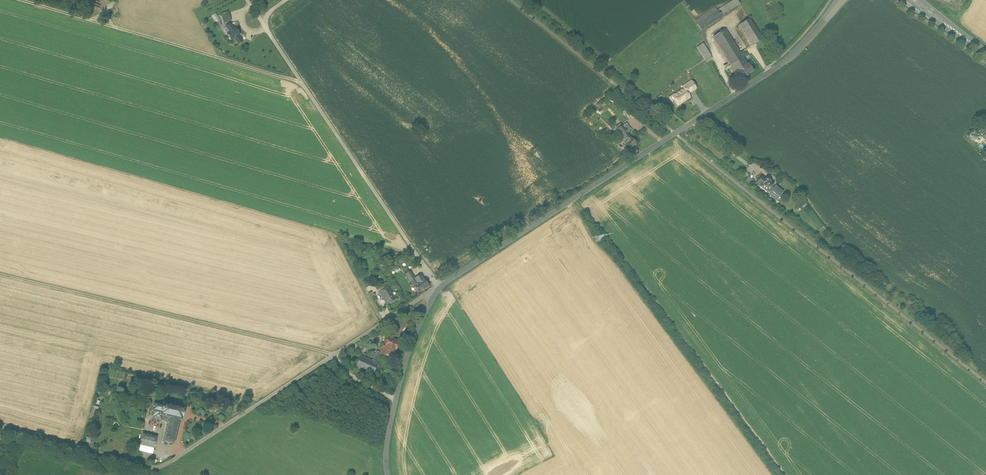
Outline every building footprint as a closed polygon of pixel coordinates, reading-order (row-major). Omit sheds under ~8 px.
[(720,11),(725,17),(742,6),(737,0),(720,11)] [(717,10),(697,23),(701,30),(722,16),(717,10)] [(224,21),(230,19),(228,13),(221,15),(224,21)] [(763,39),(749,18),(739,25),(752,45),(763,39)] [(230,22),(225,26),(226,26),(229,31),(227,33),(231,40),(234,38),(238,44),(242,41),(238,35),(240,34),(236,27),(234,28),(230,22)] [(743,57),(725,29),(713,37),(730,65),(743,57)] [(708,43),(700,48),(708,59),(716,56),(708,43)] [(743,57),(730,65),(735,71),(734,72),(739,80),(744,77),(748,75),(748,74),(753,71),(747,63),(743,57)] [(691,81),(683,87),(686,92),(694,86),(691,81)] [(684,89),(674,95),(674,94),(669,97),(672,101),(674,100),(675,101),(675,102),(676,103),(677,104),(689,96),(686,92),(683,87),(682,87),(684,89)] [(626,123),(617,129),(623,136),(626,141),(624,142),(629,149),(636,144),(631,137),(627,133),(631,130),(626,123)] [(740,175),(745,179),(749,174),(744,170),(740,175)] [(748,175),(745,180),(750,184),(754,180),(748,175)] [(769,181),(762,175),(761,177),(761,176),(757,182),(761,185),(759,186),(762,189),(761,191),(764,194),(766,192),(768,190),(769,188),(772,185),(769,182),(769,181)] [(770,192),(770,193),(777,198),(781,193),(774,188),(772,190),(770,192)] [(391,268),(398,263),(394,258),(388,262),(391,268)] [(415,278),(413,275),(409,278),(413,286),(423,279),(420,274),(415,278)] [(423,279),(413,286),(418,293),(422,290),(424,289),(428,286),(424,279),(423,279)] [(396,299),(388,287),(385,289),(380,292),(387,304),(396,299)] [(388,337),(385,346),(383,346),(382,348),(381,347),(379,352),(382,353),(392,358),(395,351),(399,341),(388,337)] [(379,352),(375,361),(372,360),(361,355),(356,365),(356,366),(356,365),(373,373),(378,363),(378,362),(382,353),(379,352)] [(179,407),(179,406),(179,407),(175,406),(175,405),(175,406),(172,405),(171,405),(168,404),(167,404),(164,403),(163,403),(162,403),(162,404),(161,404),(155,403),(154,402),(154,403),(153,402),(153,403),(153,404),(151,410),(151,411),(152,411),(160,413),(160,415),(162,416),(168,417),(179,420),(180,420),(181,420),(181,419),(182,417),(182,416),(183,412),(183,411),(184,409),(184,408),(183,408),(183,407),(179,407)] [(160,413),(152,411),(151,416),(153,417),(152,418),(153,418),(160,420),(161,420),(162,416),(160,415),(160,413)] [(179,420),(168,417),(167,421),(163,437),(164,438),(164,437),(169,439),(170,439),(173,440),(174,440),(174,439),(179,420)] [(134,442),(140,444),(141,438),(143,433),(138,431),(136,438),(135,437),(134,442)] [(157,436),(143,433),(141,438),(156,442),(157,436)] [(156,442),(141,438),(140,444),(154,447),(156,442)]
